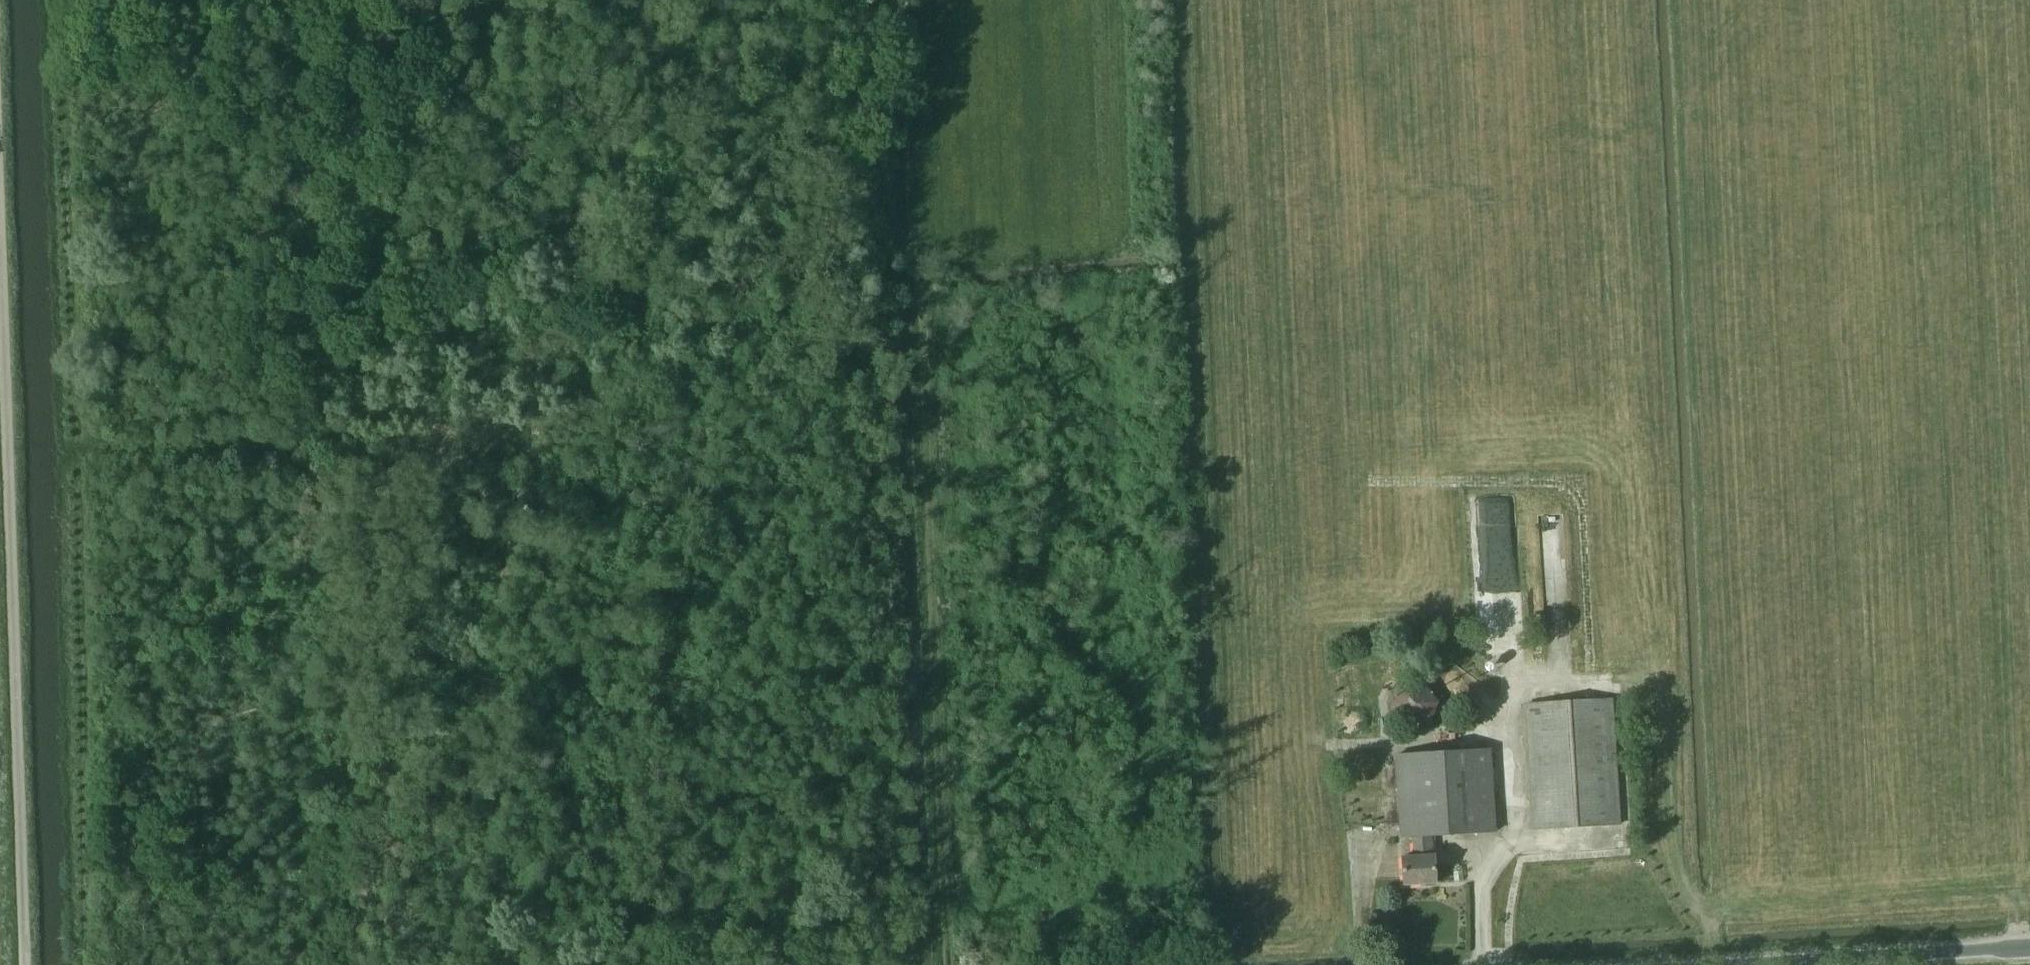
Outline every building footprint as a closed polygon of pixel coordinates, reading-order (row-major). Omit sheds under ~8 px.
[(1487,494),(1488,511),(1514,510),(1514,493),(1487,494)] [(1436,718),(1426,684),(1392,694),(1402,727),(1436,718)] [(1613,698),(1525,704),(1532,831),(1621,825),(1613,698)] [(1492,748),(1395,754),(1400,839),(1412,838),(1413,857),(1434,856),(1433,837),(1497,833),(1492,748)] [(1434,856),(1413,857),(1403,857),(1405,885),(1436,884),(1434,856)]
